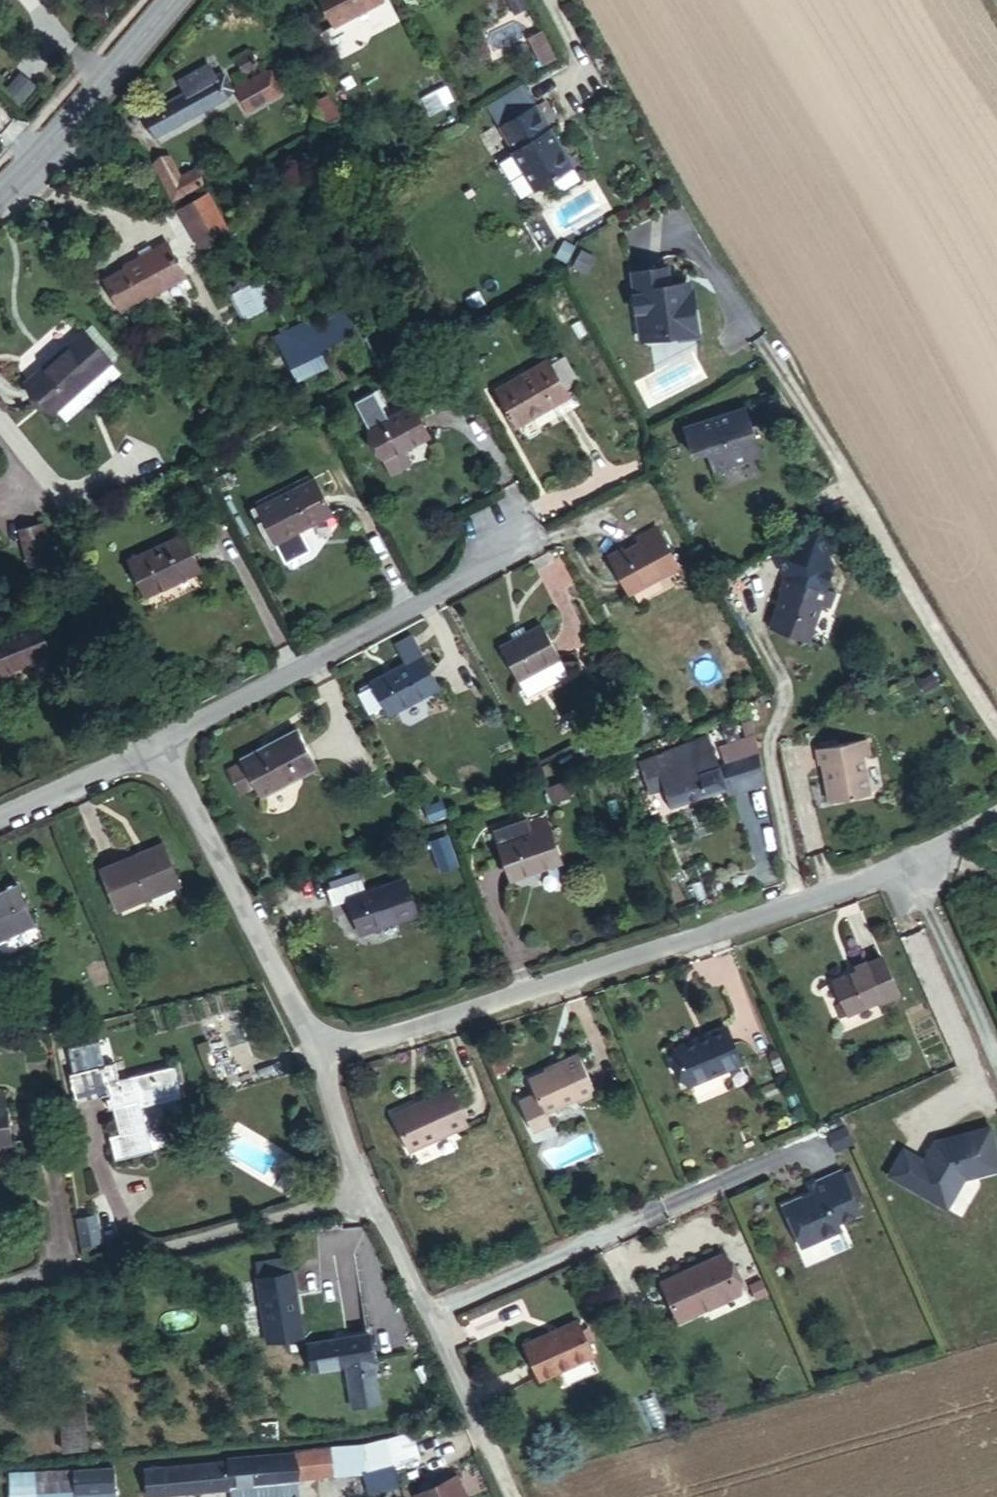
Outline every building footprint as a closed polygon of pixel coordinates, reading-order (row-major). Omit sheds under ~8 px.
[(334,0),(322,0),(308,7),(328,47),(377,21),(366,0),(339,0),(335,2),(334,0)] [(542,64),(554,59),(542,32),(530,37),(542,64)] [(244,60),(227,68),(234,83),(252,75),(244,60)] [(0,75),(0,79),(11,91),(24,78),(11,65),(0,75)] [(147,142),(217,107),(199,73),(173,87),(179,101),(166,108),(137,121),(147,142)] [(253,88),(223,103),(235,127),(245,121),(243,116),(262,105),(253,88)] [(522,101),(496,115),(508,137),(533,123),(522,101)] [(484,121),(512,169),(510,171),(533,207),(571,183),(559,163),(554,163),(545,150),(549,147),(533,123),(508,137),(496,115),(484,121)] [(169,159),(151,167),(169,203),(204,185),(197,171),(180,181),(169,159)] [(210,202),(177,218),(194,251),(226,235),(210,202)] [(124,269),(128,279),(168,259),(162,249),(124,269)] [(107,315),(138,299),(163,286),(166,291),(180,282),(168,259),(128,279),(97,295),(107,315)] [(656,281),(627,284),(633,327),(642,326),(646,350),(671,347),(676,351),(690,350),(694,344),(691,324),(686,320),(682,295),(667,297),(666,290),(658,291),(656,281)] [(163,286),(138,299),(143,310),(184,289),(180,282),(166,291),(163,286)] [(275,334),(294,383),(327,371),(319,350),(355,336),(344,308),(275,334)] [(74,332),(26,394),(58,418),(105,355),(74,332)] [(558,372),(508,400),(529,437),(579,411),(558,372)] [(408,398),(362,422),(379,458),(427,432),(408,398)] [(741,415),(725,420),(730,435),(745,429),(741,415)] [(730,435),(725,420),(675,436),(684,462),(699,456),(706,479),(756,462),(745,429),(730,435)] [(313,477),(252,505),(272,544),(331,517),(313,477)] [(42,483),(24,494),(46,529),(63,518),(42,483)] [(641,541),(616,554),(633,588),(679,564),(657,519),(635,530),(641,541)] [(185,530),(129,551),(144,590),(200,567),(185,530)] [(0,597),(0,642),(6,639),(3,632),(44,613),(27,577),(8,586),(10,593),(0,597)] [(808,647),(816,596),(770,587),(762,639),(808,647)] [(828,598),(816,596),(813,618),(824,621),(828,598)] [(548,623),(496,647),(512,681),(563,658),(548,623)] [(429,658),(370,687),(371,688),(380,706),(388,722),(447,691),(429,658)] [(927,679),(914,686),(920,697),(933,690),(927,679)] [(380,706),(371,688),(369,690),(367,695),(373,707),(378,708),(380,706)] [(298,737),(241,772),(259,800),(261,804),(319,767),(298,737)] [(815,741),(817,750),(840,744),(838,737),(815,741)] [(840,744),(817,750),(812,751),(815,763),(817,763),(825,805),(871,795),(864,759),(869,758),(865,738),(840,744)] [(705,747),(630,777),(641,810),(656,804),(663,821),(725,796),(705,747)] [(549,757),(554,770),(571,764),(566,751),(549,757)] [(736,801),(760,791),(753,759),(724,770),(736,801)] [(724,770),(716,773),(729,805),(736,801),(724,770)] [(259,800),(241,772),(230,782),(247,809),(259,800)] [(525,817),(493,828),(512,879),(560,861),(545,820),(528,827),(525,817)] [(162,842),(102,867),(120,911),(181,885),(162,842)] [(449,844),(432,849),(443,881),(460,874),(449,844)] [(362,883),(329,894),(337,916),(354,909),(364,941),(421,919),(407,884),(368,899),(362,883)] [(0,890),(0,943),(31,928),(9,886),(0,890)] [(869,958),(859,962),(857,966),(836,971),(845,997),(851,1012),(899,995),(884,955),(871,961),(869,958)] [(838,1017),(851,1012),(845,997),(832,1002),(838,1017)] [(574,1070),(595,1062),(578,1017),(557,1025),(559,1029),(525,1041),(532,1058),(515,1064),(527,1094),(543,1087),(540,1077),(572,1065),(574,1070)] [(681,1085),(735,1064),(720,1025),(666,1046),(681,1085)] [(532,1058),(531,1054),(514,1061),(515,1064),(532,1058)] [(461,1095),(446,1060),(411,1076),(409,1072),(390,1083),(406,1120),(442,1106),(441,1102),(461,1095)] [(111,1063),(66,1073),(71,1101),(110,1092),(121,1140),(108,1142),(115,1174),(158,1165),(146,1113),(183,1106),(175,1068),(115,1081),(111,1063)] [(9,1144),(2,1101),(0,1101),(0,1146),(9,1144)] [(898,1174),(957,1205),(973,1175),(996,1168),(996,1123),(944,1138),(933,1159),(912,1148),(898,1174)] [(864,1212),(846,1170),(809,1186),(812,1193),(785,1206),(803,1247),(844,1229),(841,1222),(864,1212)] [(107,1212),(82,1213),(83,1237),(109,1235),(107,1212)] [(719,1254),(658,1281),(676,1321),(694,1313),(692,1309),(735,1290),(719,1254)] [(295,1269),(261,1273),(268,1338),(303,1334),(295,1269)] [(735,1290),(692,1309),(694,1313),(737,1294),(735,1290)] [(579,1322),(525,1343),(541,1379),(593,1357),(579,1322)] [(370,1334),(308,1342),(311,1370),(347,1365),(350,1409),(376,1406),(370,1334)] [(56,1396),(63,1454),(90,1451),(82,1393),(56,1396)] [(290,1458),(221,1464),(221,1467),(224,1490),(292,1483),(290,1458)] [(64,1472),(63,1496),(73,1496),(102,1493),(98,1467),(64,1472)] [(140,1475),(142,1496),(176,1496),(224,1492),(224,1490),(221,1467),(140,1475)] [(30,1496),(63,1496),(64,1472),(28,1477),(30,1496)] [(426,1496),(463,1496),(457,1483),(426,1496)]
